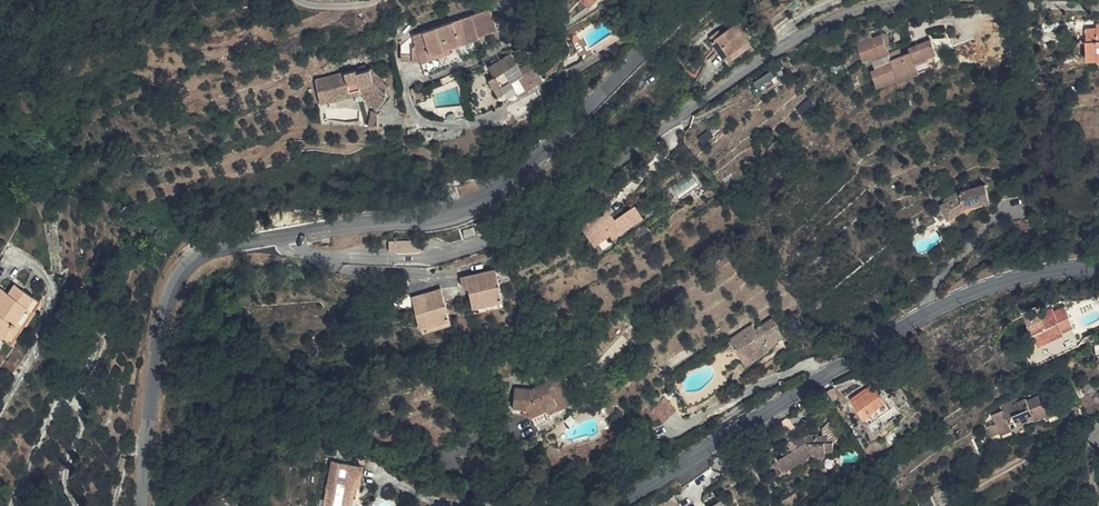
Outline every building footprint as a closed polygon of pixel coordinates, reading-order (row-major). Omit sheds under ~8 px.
[(431,56),(436,53),(438,57),(461,47),(458,40),(456,35),(466,31),(468,36),(486,28),(484,24),(499,17),(492,0),(432,25),(430,26),(430,27),(431,56)] [(430,56),(431,56),(430,27),(430,26),(419,36),(417,55),(430,56)] [(734,63),(755,40),(740,27),(728,40),(720,49),(734,63)] [(458,40),(468,36),(466,31),(456,35),(458,40)] [(1096,32),(1085,33),(1085,46),(1084,65),(1096,65),(1096,62),(1098,62),(1098,33),(1096,32)] [(1076,46),(1085,46),(1085,33),(1076,33),(1076,46)] [(912,49),(925,41),(931,37),(929,34),(910,45),(912,49)] [(882,88),(904,76),(894,60),(901,56),(897,49),(889,53),(878,36),(854,50),(862,66),(872,61),(879,72),(874,75),(882,88)] [(931,37),(925,41),(931,52),(938,48),(931,37)] [(720,49),(728,40),(726,38),(717,47),(720,49)] [(532,39),(502,53),(507,63),(499,66),(506,80),(531,67),(557,52),(554,47),(539,54),(532,39)] [(755,40),(734,63),(737,66),(759,44),(755,40)] [(925,41),(912,49),(903,54),(901,56),(894,60),(904,76),(905,78),(922,67),(918,59),(931,52),(925,41)] [(531,67),(506,80),(507,82),(530,71),(534,78),(551,71),(549,65),(558,61),(560,58),(557,52),(531,67)] [(393,91),(390,89),(384,84),(389,78),(376,68),(363,72),(361,67),(316,78),(323,104),(367,94),(384,107),(393,96),(393,91)] [(905,78),(904,76),(882,88),(885,92),(905,81),(906,81),(924,71),(922,67),(905,78)] [(774,71),(758,83),(763,91),(780,79),(774,71)] [(394,82),(389,78),(384,84),(390,89),(394,82)] [(371,122),(379,123),(380,111),(373,109),(371,122)] [(680,196),(700,183),(693,173),(673,186),(680,196)] [(1001,205),(1019,198),(1011,187),(1008,183),(993,188),(1001,205)] [(619,197),(628,207),(641,194),(632,184),(619,197)] [(1016,187),(1011,187),(1019,198),(1020,200),(1016,187)] [(970,193),(956,197),(943,201),(945,207),(936,212),(944,226),(962,216),(961,214),(986,207),(981,190),(970,193)] [(593,238),(605,257),(621,246),(624,250),(655,229),(647,217),(627,231),(619,220),(593,238)] [(424,244),(389,246),(390,257),(425,254),(424,244)] [(477,301),(507,293),(498,264),(462,275),(466,286),(472,284),(477,301)] [(23,313),(33,319),(55,281),(34,270),(32,273),(24,268),(21,274),(14,270),(0,297),(0,301),(9,306),(23,313)] [(424,302),(422,297),(412,300),(420,321),(444,314),(451,309),(444,289),(428,295),(429,300),(424,302)] [(507,293),(477,301),(478,302),(507,293)] [(507,293),(478,302),(480,309),(510,300),(507,293)] [(6,313),(19,320),(23,313),(9,306),(6,313)] [(435,319),(420,321),(422,329),(454,318),(452,311),(444,314),(435,319)] [(23,313),(19,320),(30,326),(33,319),(23,313)] [(1023,326),(1035,348),(1043,343),(1048,353),(1065,344),(1064,340),(1074,336),(1070,328),(1072,327),(1066,316),(1053,323),(1051,319),(1039,326),(1036,320),(1023,326)] [(769,346),(772,350),(791,337),(780,318),(759,331),(757,327),(735,340),(747,359),(769,346)] [(1040,357),(1048,353),(1043,343),(1035,348),(1040,357)] [(1065,344),(1048,353),(1051,361),(1061,355),(1069,350),(1065,344)] [(774,354),(772,350),(769,346),(747,359),(752,367),(774,354)] [(553,403),(568,396),(560,375),(545,381),(548,387),(533,393),(512,390),(510,410),(527,411),(530,418),(535,429),(551,423),(549,417),(547,411),(555,408),(553,403)] [(868,398),(880,414),(888,408),(876,392),(868,398)] [(647,403),(658,418),(673,408),(662,393),(647,403)] [(572,407),(568,396),(553,403),(555,408),(547,411),(549,417),(572,407)] [(880,414),(868,398),(861,403),(863,407),(857,411),(867,427),(874,422),(872,420),(880,414)] [(996,435),(999,440),(1007,436),(1009,439),(1016,435),(1018,438),(1029,432),(1030,434),(1041,427),(1033,411),(1027,414),(1024,409),(1009,419),(1007,417),(1000,421),(997,416),(982,425),(985,432),(975,437),(979,445),(971,449),(976,457),(983,453),(985,455),(996,450),(990,438),(996,435)] [(784,439),(790,449),(801,443),(794,432),(784,439)] [(1007,436),(999,440),(1001,444),(1009,439),(1007,436)] [(809,448),(810,453),(784,473),(793,484),(808,473),(809,474),(816,471),(814,468),(819,464),(821,467),(832,464),(831,460),(840,458),(838,450),(833,450),(832,444),(809,448)] [(331,505),(360,505),(364,486),(368,487),(372,464),(341,458),(331,505)] [(930,493),(918,499),(922,505),(937,505),(930,493)]
